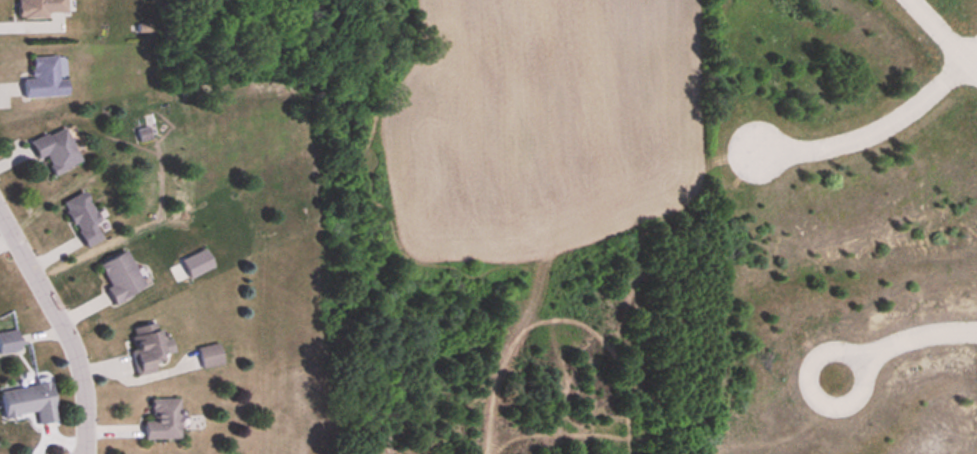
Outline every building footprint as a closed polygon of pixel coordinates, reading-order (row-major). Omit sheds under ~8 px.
[(19,18),(68,17),(67,0),(18,0),(19,18)] [(65,57),(32,58),(33,79),(24,80),(24,99),(69,98),(69,79),(65,79),(65,57)] [(82,164),(66,127),(31,143),(39,160),(45,157),(54,176),(82,164)] [(84,249),(107,239),(86,193),(64,203),(84,249)] [(98,267),(117,304),(147,288),(127,252),(98,267)] [(151,373),(149,363),(163,362),(162,354),(170,353),(168,338),(156,339),(154,324),(127,327),(133,375),(151,373)] [(17,351),(13,330),(0,333),(0,355),(17,351)] [(220,365),(216,344),(195,348),(199,369),(220,365)] [(48,383),(0,389),(0,417),(33,413),(35,423),(52,421),(48,383)] [(144,439),(177,439),(177,399),(144,399),(144,439)]
